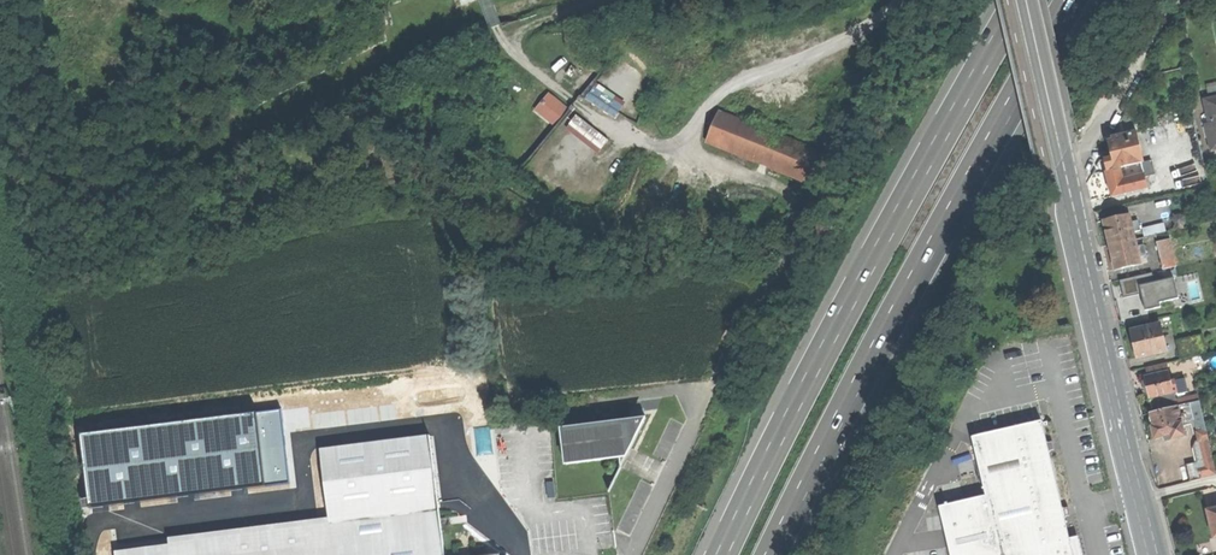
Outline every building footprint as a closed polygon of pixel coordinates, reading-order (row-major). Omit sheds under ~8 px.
[(590,98),(619,117),(626,106),(597,87),(590,98)] [(1213,138),(1215,137),(1215,97),(1205,100),(1210,124),(1213,136),(1213,138)] [(711,146),(823,191),(835,161),(723,116),(711,146)] [(1112,137),(1117,157),(1140,152),(1136,132),(1112,137)] [(1108,138),(1112,158),(1117,157),(1112,137),(1108,138)] [(1108,184),(1111,197),(1149,189),(1146,177),(1142,160),(1140,152),(1117,157),(1112,158),(1104,160),(1107,172),(1106,172),(1108,184)] [(1151,158),(1142,160),(1146,177),(1155,175),(1151,158)] [(1107,234),(1109,245),(1135,239),(1133,231),(1140,230),(1137,220),(1131,222),(1129,214),(1104,220),(1107,234)] [(1112,258),(1115,270),(1141,264),(1139,256),(1145,255),(1143,245),(1136,246),(1135,239),(1109,245),(1112,258)] [(1157,242),(1163,269),(1176,266),(1170,240),(1157,242)] [(1152,273),(1120,280),(1124,296),(1141,292),(1145,310),(1161,306),(1160,302),(1178,298),(1173,277),(1154,281),(1152,273)] [(1134,345),(1137,358),(1166,351),(1160,324),(1131,331),(1134,345)] [(1178,340),(1181,357),(1198,353),(1194,336),(1178,340)] [(1146,367),(1148,377),(1168,372),(1166,362),(1146,367)] [(1148,392),(1150,398),(1162,395),(1173,392),(1168,372),(1148,377),(1145,377),(1146,380),(1142,382),(1143,388),(1148,389),(1148,392)] [(1175,381),(1177,391),(1183,390),(1181,380),(1175,381)] [(1150,398),(1153,412),(1166,409),(1162,395),(1150,398)] [(1199,401),(1190,403),(1194,422),(1198,440),(1208,438),(1199,401)] [(1190,403),(1178,406),(1180,415),(1183,414),(1184,418),(1181,419),(1182,425),(1194,422),(1190,403)] [(1152,425),(1155,438),(1164,435),(1165,439),(1185,435),(1182,425),(1181,419),(1184,418),(1183,414),(1180,415),(1178,406),(1166,409),(1153,412),(1149,413),(1152,425)] [(648,421),(563,431),(566,451),(567,466),(622,460),(621,448),(626,447),(634,451),(648,421)] [(951,554),(1073,554),(1063,514),(1053,470),(1043,426),(974,442),(988,500),(941,511),(951,554)] [(1208,438),(1198,440),(1199,445),(1192,447),(1196,462),(1186,464),(1190,481),(1215,475),(1215,472),(1208,438)] [(330,520),(331,527),(440,514),(431,439),(322,452),(330,520)] [(623,471),(634,451),(626,447),(621,448),(622,460),(623,471)] [(1213,536),(1215,536),(1215,507),(1206,509),(1210,524),(1213,536)] [(440,514),(331,527),(278,533),(231,539),(186,545),(115,553),(115,554),(445,554),(440,514)] [(277,527),(278,533),(331,527),(330,520),(277,527)] [(185,538),(186,545),(231,539),(230,533),(185,538)]
